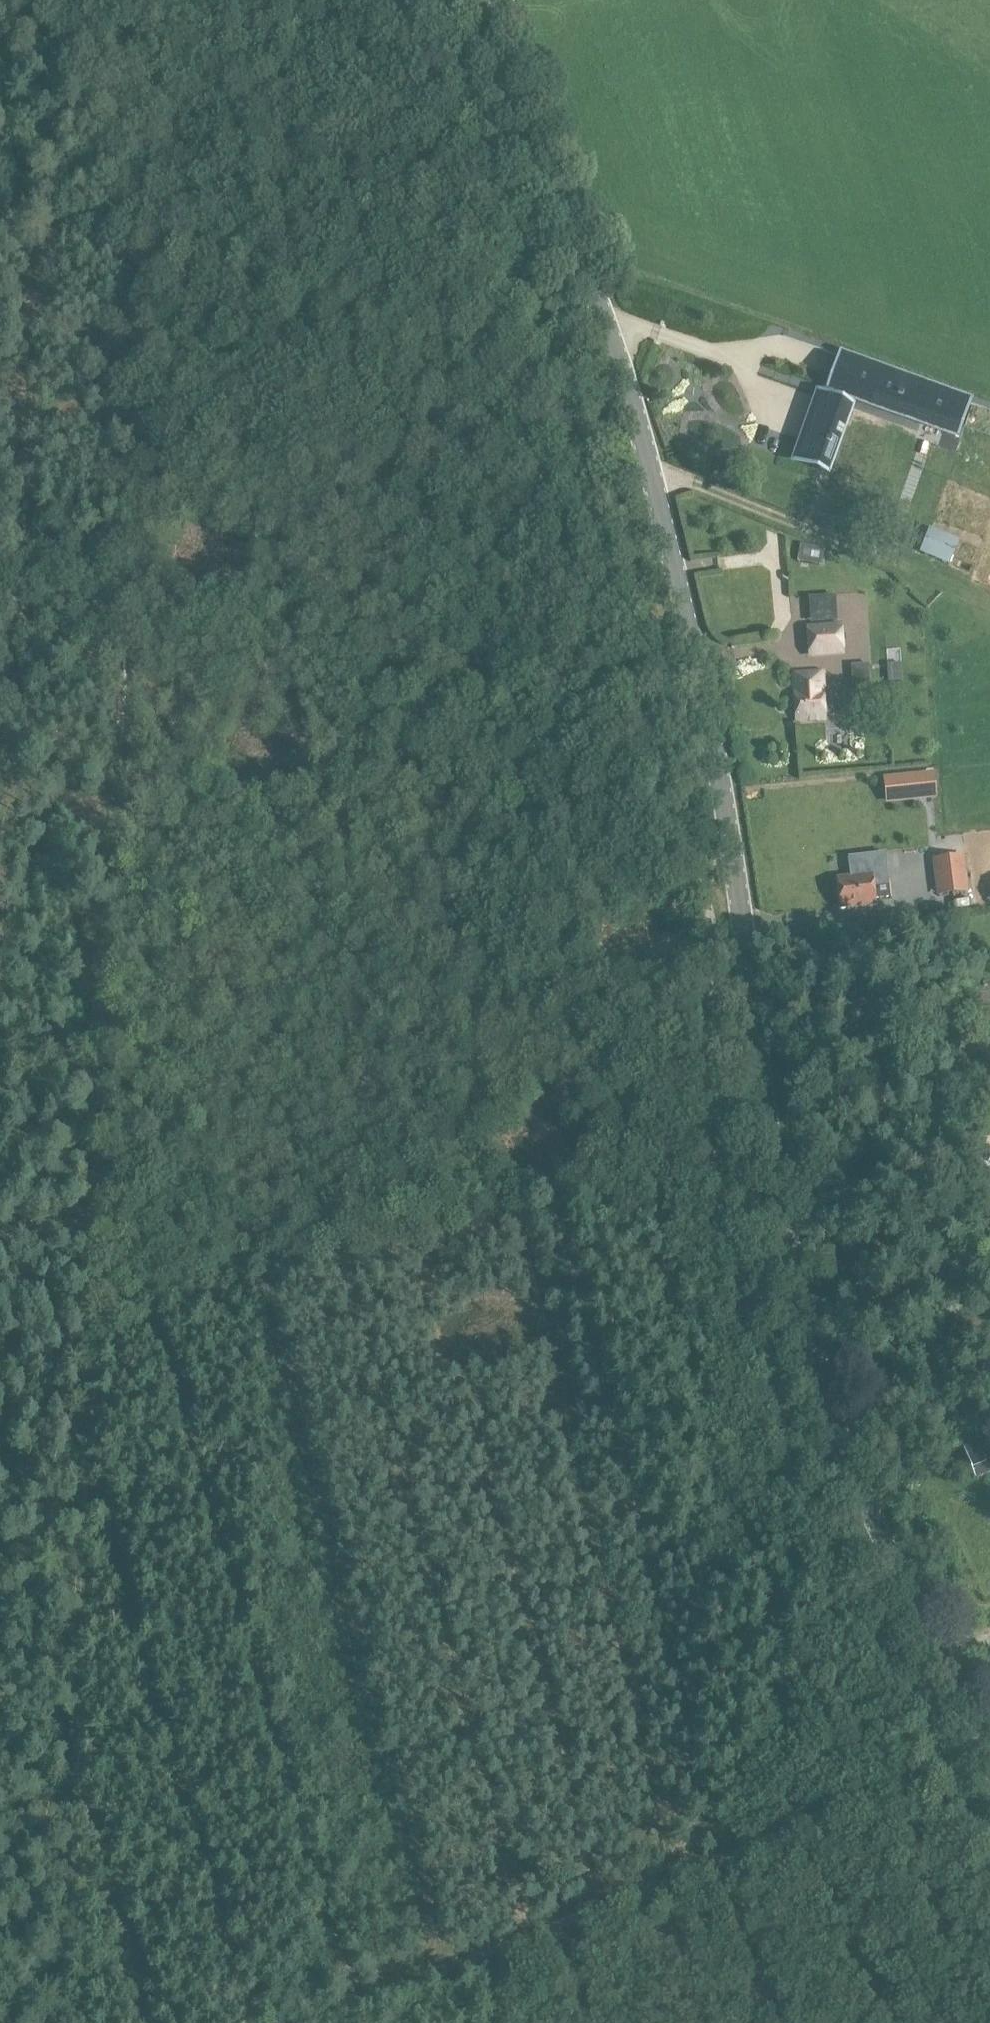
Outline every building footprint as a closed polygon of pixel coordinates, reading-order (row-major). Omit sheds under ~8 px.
[(818,396),(797,456),(824,465),(825,463),(822,462),(845,395),(881,408),(887,392),(913,401),(907,417),(956,434),(968,400),(843,356),(827,399),(818,396)] [(775,426),(741,436),(744,446),(778,436),(775,426)] [(919,527),(912,549),(923,553),(948,563),(950,564),(959,539),(933,529),(932,531),(919,527)] [(801,544),(798,563),(822,566),(825,547),(801,544)] [(842,625),(810,628),(812,652),(844,649),(842,625)] [(870,663),(853,665),(856,691),(873,688),(870,663)] [(901,663),(888,664),(889,682),(902,682),(901,663)] [(822,672),(793,675),(797,722),(826,719),(844,717),(841,688),(823,690),(822,672)] [(934,771),(884,777),(886,792),(936,787),(934,771)] [(852,878),(838,879),(842,908),(876,904),(874,889),(874,882),(890,879),(887,853),(849,857),(852,878)] [(966,856),(933,859),(938,896),(969,893),(966,856)] [(948,1409),(936,1414),(942,1430),(955,1425),(948,1409)] [(962,1448),(971,1470),(985,1465),(983,1461),(989,1458),(989,1438),(962,1448)]
